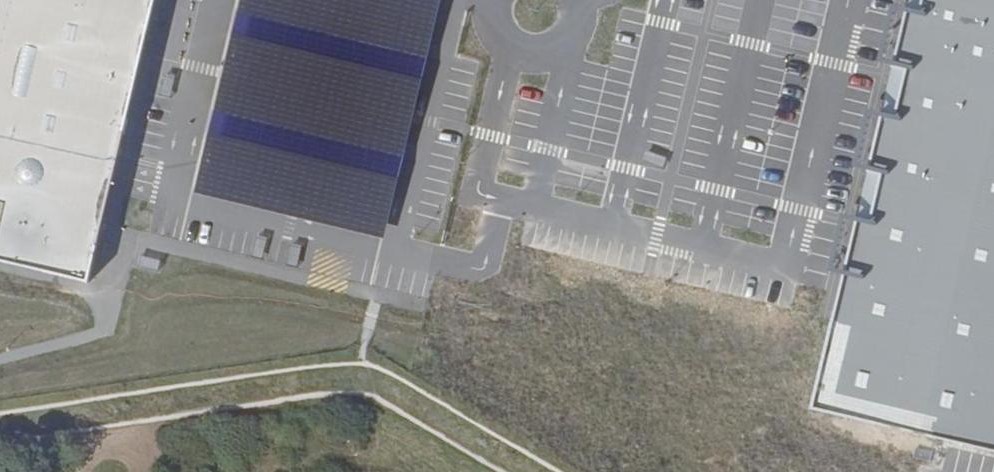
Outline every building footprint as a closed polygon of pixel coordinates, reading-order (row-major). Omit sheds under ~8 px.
[(1,198),(0,203),(0,256),(88,279),(142,38),(151,0),(0,0),(0,198),(1,198)] [(193,192),(382,237),(439,0),(239,0),(193,192)] [(814,396),(993,439),(993,0),(907,0),(814,396)]
